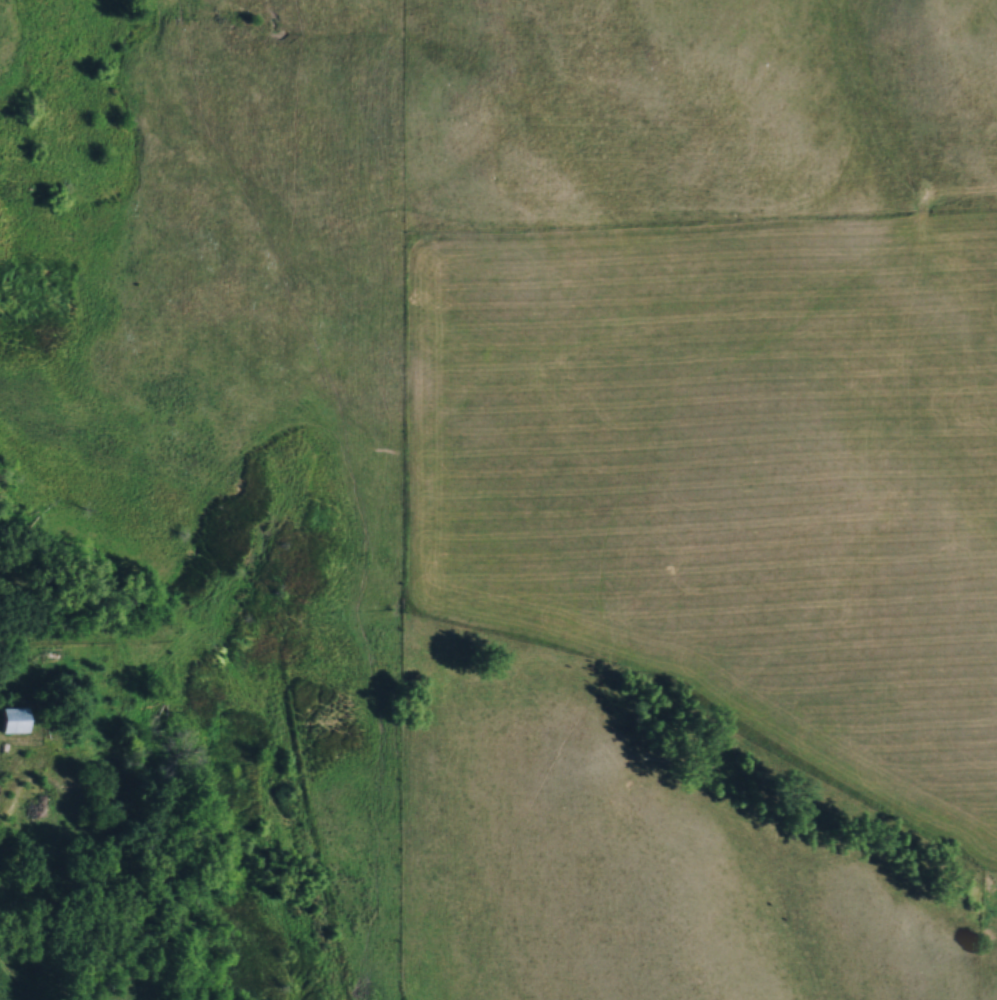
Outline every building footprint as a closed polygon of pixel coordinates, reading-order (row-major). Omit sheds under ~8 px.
[(2,732),(26,732),(26,708),(2,708),(2,732)]
